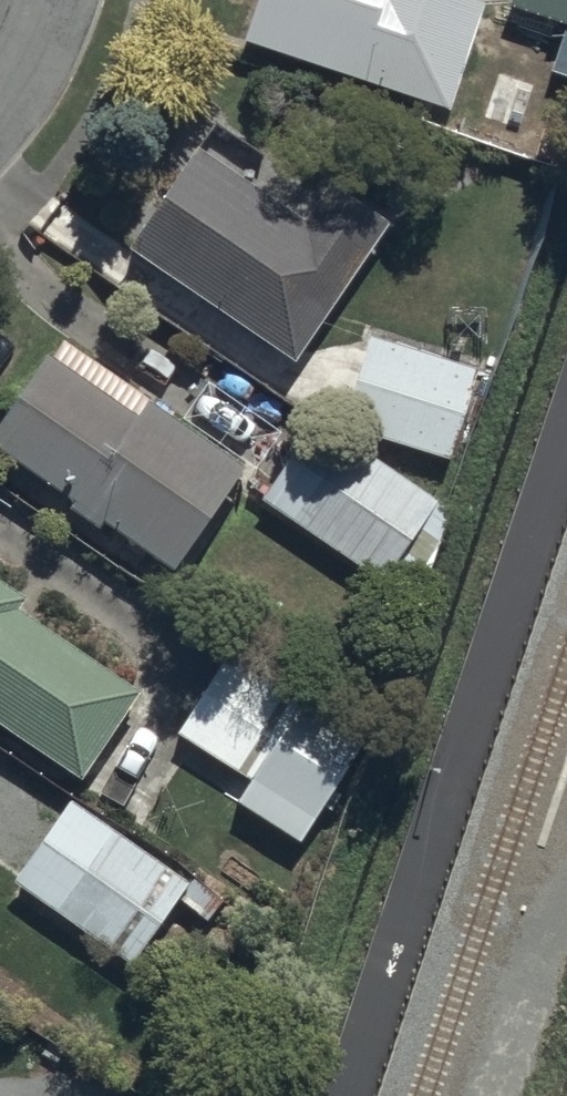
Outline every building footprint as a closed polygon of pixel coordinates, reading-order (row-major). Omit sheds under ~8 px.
[(241,36),(448,102),(481,0),(252,0),(241,36)] [(509,4),(566,22),(566,0),(510,0),(509,4)] [(293,359),(389,217),(331,178),(304,217),(195,143),(126,245),(293,359)] [(449,456),(475,367),(364,335),(338,423),(449,456)] [(0,410),(0,445),(76,496),(70,505),(95,522),(100,515),(173,564),(242,461),(145,396),(137,409),(43,346),(0,410)] [(310,416),(251,506),(375,587),(387,569),(419,584),(448,506),(310,416)] [(44,750),(35,763),(63,783),(73,769),(80,774),(87,764),(108,779),(129,748),(109,734),(141,687),(21,604),(28,594),(0,575),(0,719),(44,750)] [(361,744),(229,651),(174,728),(191,739),(177,761),(296,841),(361,744)] [(67,797),(13,875),(17,878),(0,903),(0,907),(28,926),(43,905),(128,963),(174,895),(206,916),(217,900),(67,797)]
